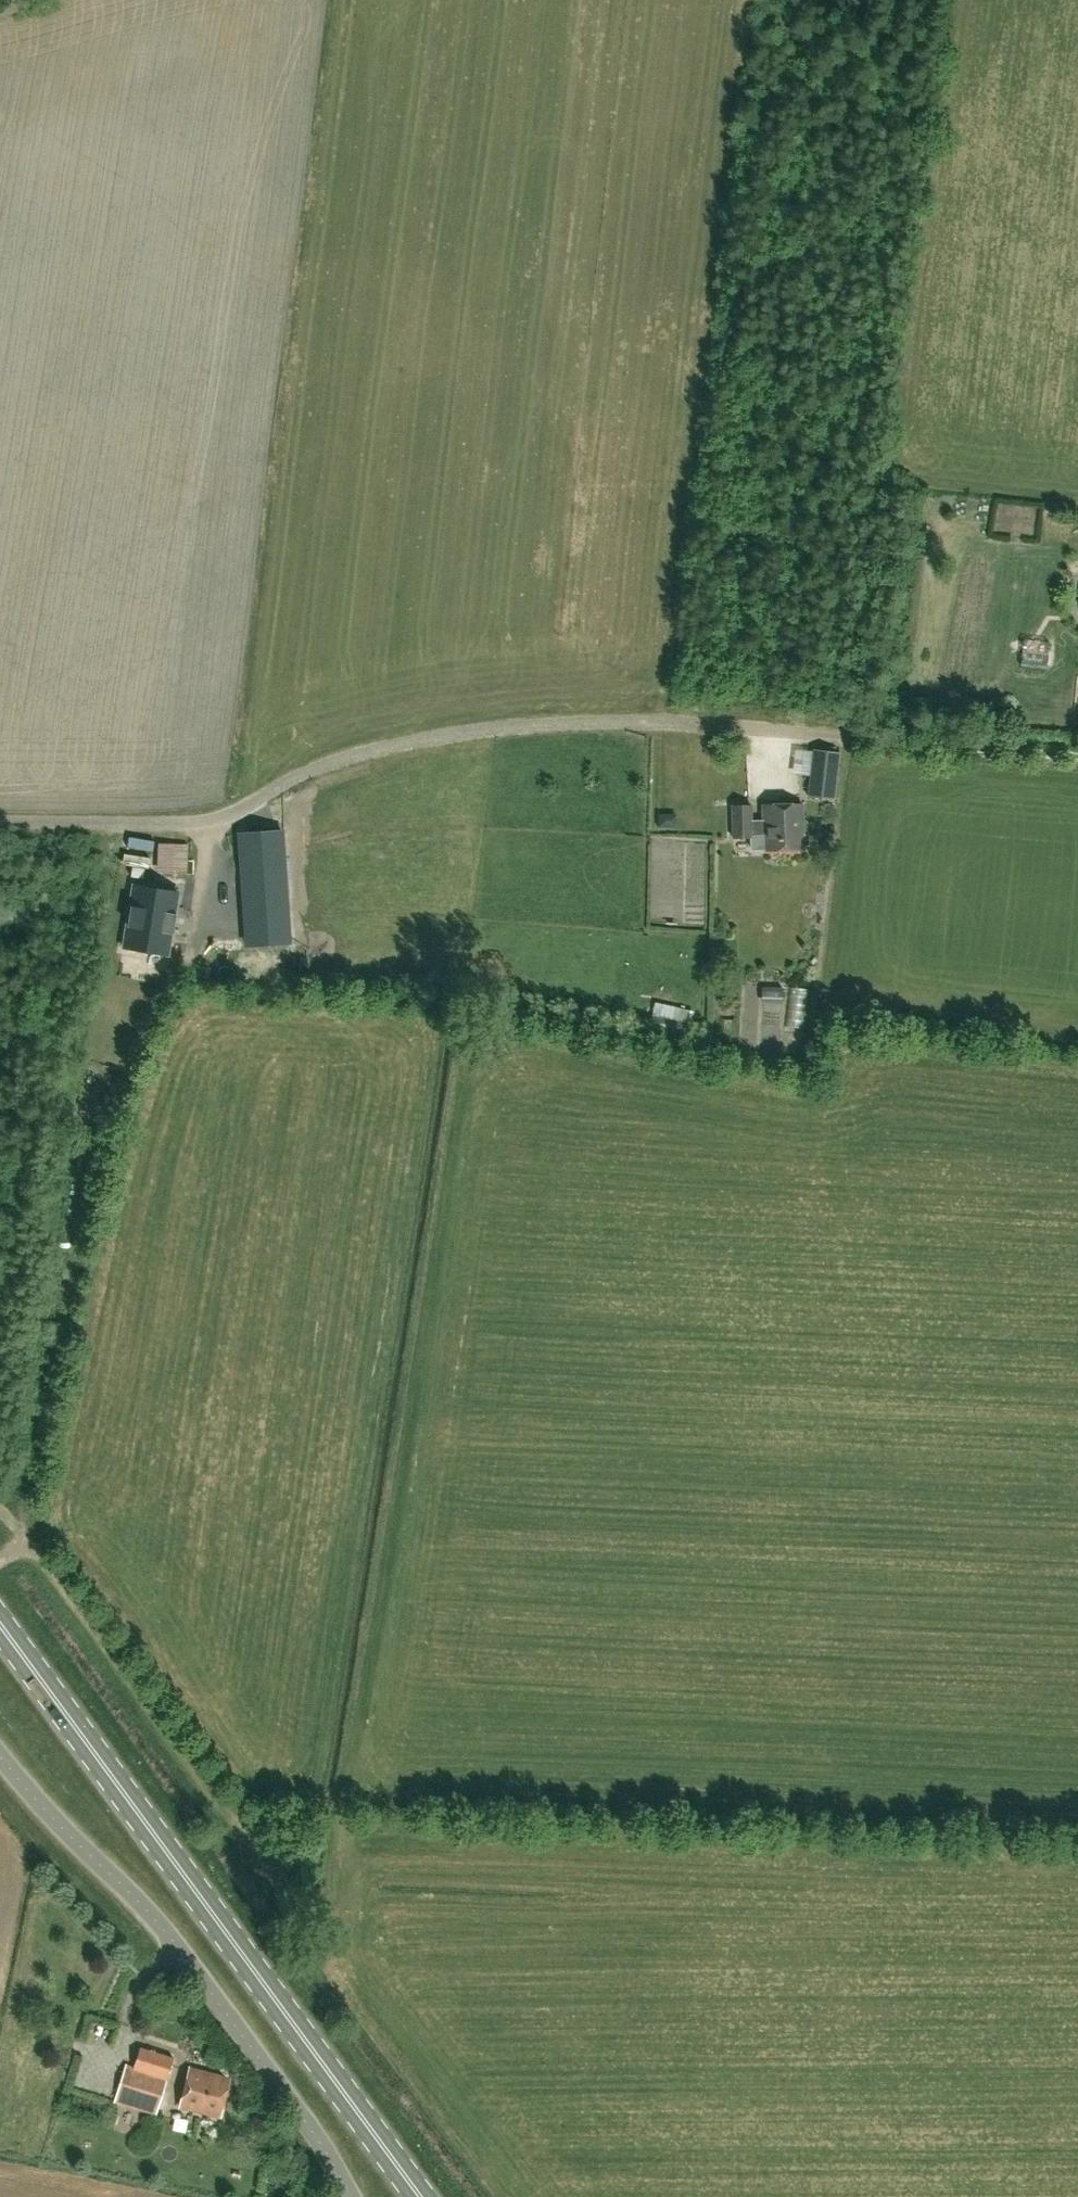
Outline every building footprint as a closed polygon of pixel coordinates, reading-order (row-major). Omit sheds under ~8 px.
[(813,749),(808,795),(834,798),(839,752),(813,749)] [(803,803),(762,804),(763,823),(752,824),(751,805),(737,806),(738,834),(763,833),(764,850),(804,848),(803,803)] [(288,941),(280,833),(237,836),(245,944),(288,941)] [(174,873),(187,873),(189,843),(176,842),(174,873)] [(178,893),(133,885),(123,947),(168,955),(171,934),(173,934),(173,932),(171,932),(174,915),(176,916),(176,914),(175,914),(178,893)] [(657,1001),(650,1032),(688,1041),(696,1010),(657,1001)] [(140,2047),(133,2068),(166,2078),(173,2058),(140,2047)] [(229,2078),(189,2068),(180,2106),(220,2116),(229,2078)] [(167,2083),(124,2069),(116,2094),(158,2107),(167,2083)]
